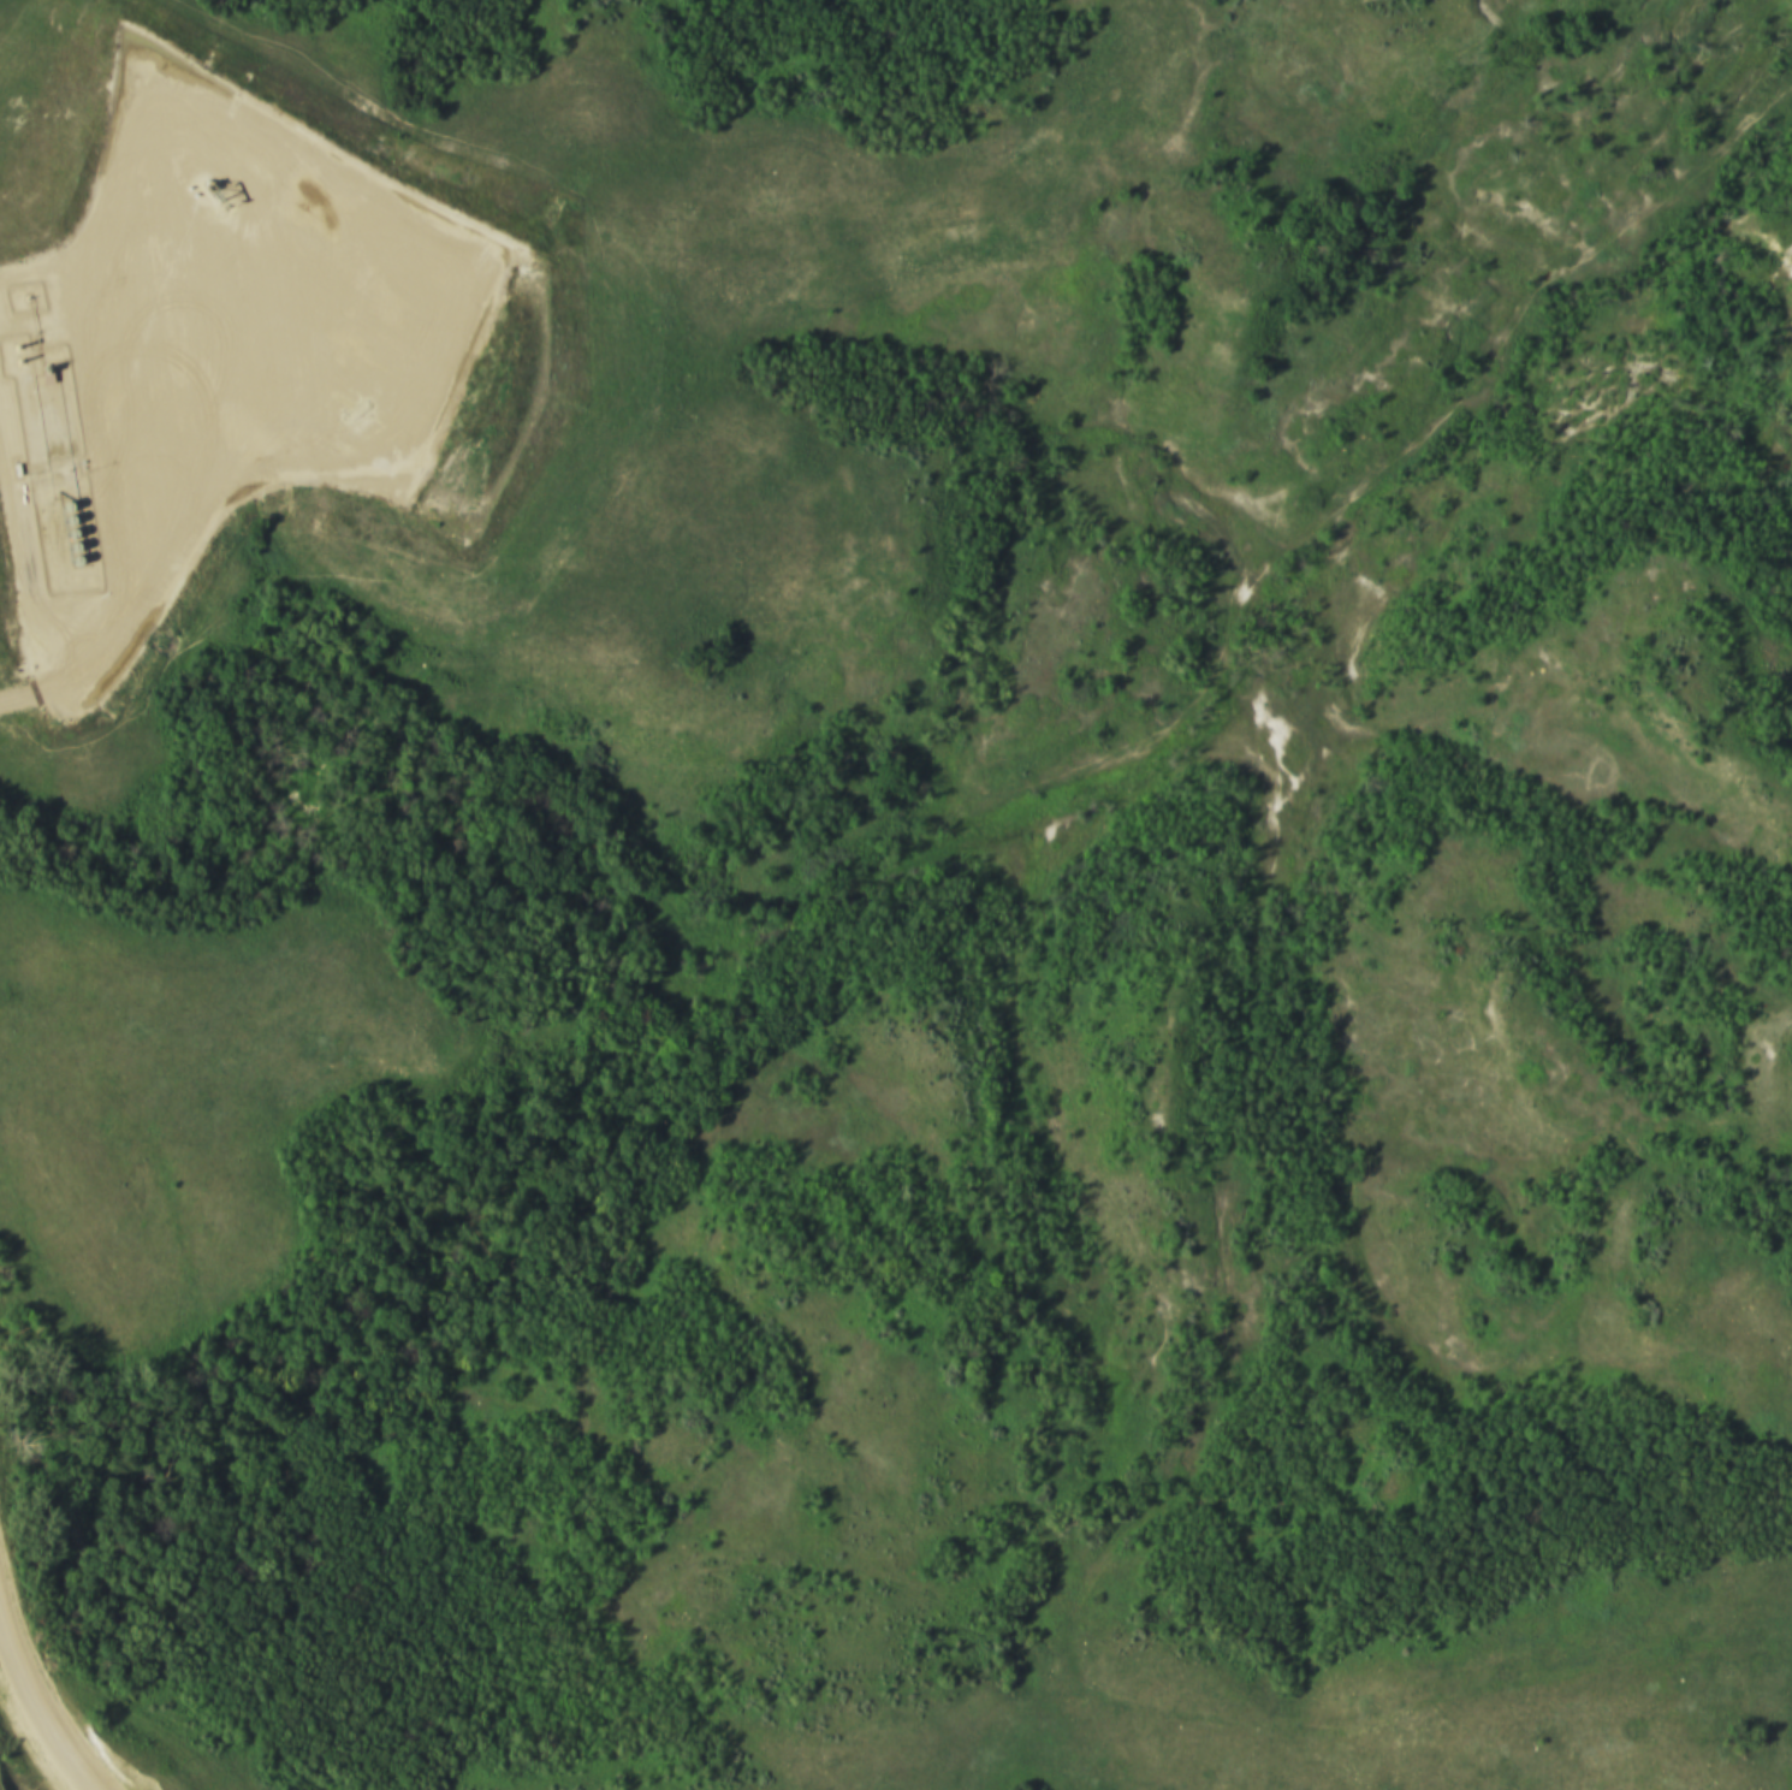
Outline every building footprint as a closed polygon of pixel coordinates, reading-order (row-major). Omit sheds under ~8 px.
[(61,517),(60,517),(59,517),(58,517),(57,516),(55,515),(55,514),(55,511),(57,510),(57,509),(59,509),(60,508),(61,509),(63,509),(64,510),(65,512),(65,514),(64,515),(64,516),(61,517)] [(64,532),(63,532),(61,532),(60,532),(59,531),(58,529),(58,527),(58,526),(58,524),(59,523),(60,522),(63,522),(64,522),(65,523),(66,524),(66,526),(66,528),(66,529),(65,531),(64,532)] [(66,545),(64,545),(63,545),(61,545),(60,544),(59,543),(59,541),(59,539),(60,538),(61,537),(63,537),(64,535),(65,537),(67,537),(67,538),(69,540),(69,541),(69,543),(67,544),(66,545)] [(69,559),(67,559),(65,559),(64,558),(63,557),(63,556),(61,555),(61,553),(63,552),(64,551),(65,550),(66,550),(69,550),(70,551),(71,552),(71,553),(71,555),(71,557),(70,558),(69,559)] [(70,573),(69,574),(67,574),(66,573),(65,571),(64,570),(64,569),(64,568),(65,565),(67,564),(69,564),(70,564),(71,565),(72,567),(73,568),(73,569),(72,571),(72,573),(70,573)]
